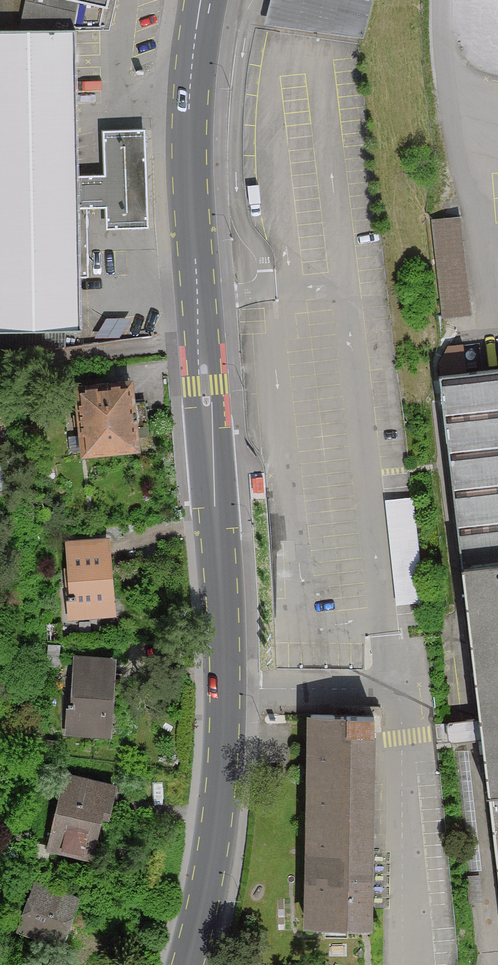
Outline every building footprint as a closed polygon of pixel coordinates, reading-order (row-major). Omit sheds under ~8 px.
[(261,27),(367,38),(374,0),(269,0),(261,27)] [(81,328),(73,36),(0,38),(0,331),(81,328)] [(105,176),(73,177),(74,209),(107,208),(107,229),(147,228),(144,130),(104,131),(105,176)] [(461,218),(432,221),(443,322),(472,319),(461,218)] [(497,926),(497,380),(437,387),(497,926)] [(72,395),(80,461),(133,455),(125,389),(72,395)] [(416,492),(391,492),(393,599),(418,599),(416,492)] [(103,541),(60,546),(68,622),(111,618),(103,541)] [(114,655),(68,653),(64,735),(110,736),(114,655)] [(298,935),(368,936),(371,723),(301,722),(298,935)] [(110,788),(62,778),(46,852),(93,862),(110,788)] [(15,933),(58,949),(77,900),(34,883),(15,933)]
